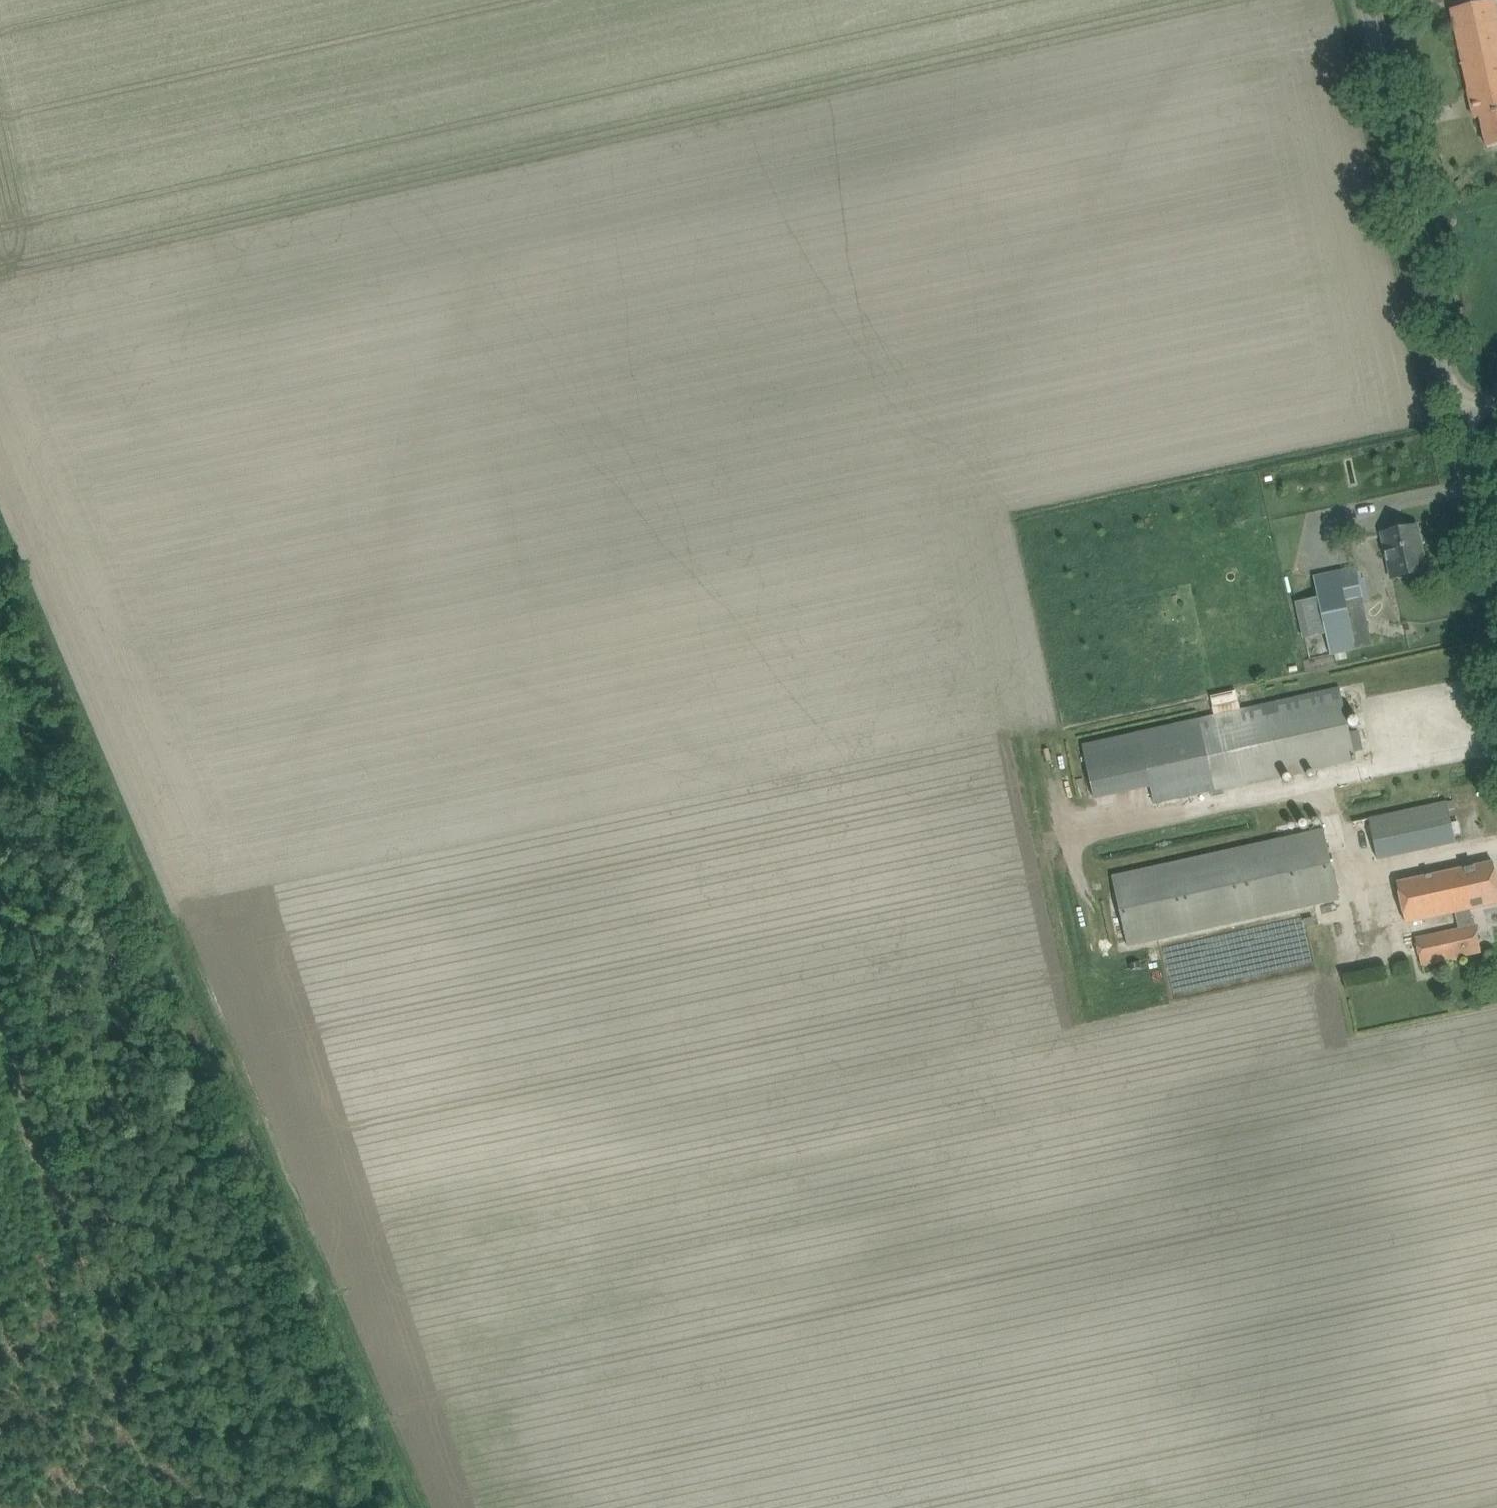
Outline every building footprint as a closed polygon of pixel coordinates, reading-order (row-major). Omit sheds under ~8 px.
[(1451,10),(1467,81),(1475,118),(1481,117),(1487,147),(1496,145),(1496,9),(1495,0),(1451,10)] [(1426,570),(1416,526),(1384,534),(1393,577),(1426,570)] [(1356,650),(1345,601),(1364,597),(1358,571),(1357,566),(1314,576),(1318,598),(1327,636),(1331,655),(1335,654),(1347,652),(1356,650)] [(1214,714),(1139,731),(1152,786),(1155,803),(1183,797),(1212,791),(1213,794),(1224,792),(1223,788),(1356,759),(1354,751),(1350,732),(1350,730),(1346,713),(1341,692),(1340,687),(1340,686),(1241,708),(1239,700),(1214,706),(1212,706),(1214,714)] [(1362,817),(1371,859),(1450,842),(1441,800),(1362,817)] [(1325,830),(1287,838),(1113,877),(1128,947),(1341,900),(1325,830)] [(1455,932),(1416,939),(1421,965),(1481,952),(1475,924),(1474,924),(1471,909),(1496,903),(1496,877),(1493,861),(1398,882),(1406,922),(1456,912),(1459,931),(1455,932)]
